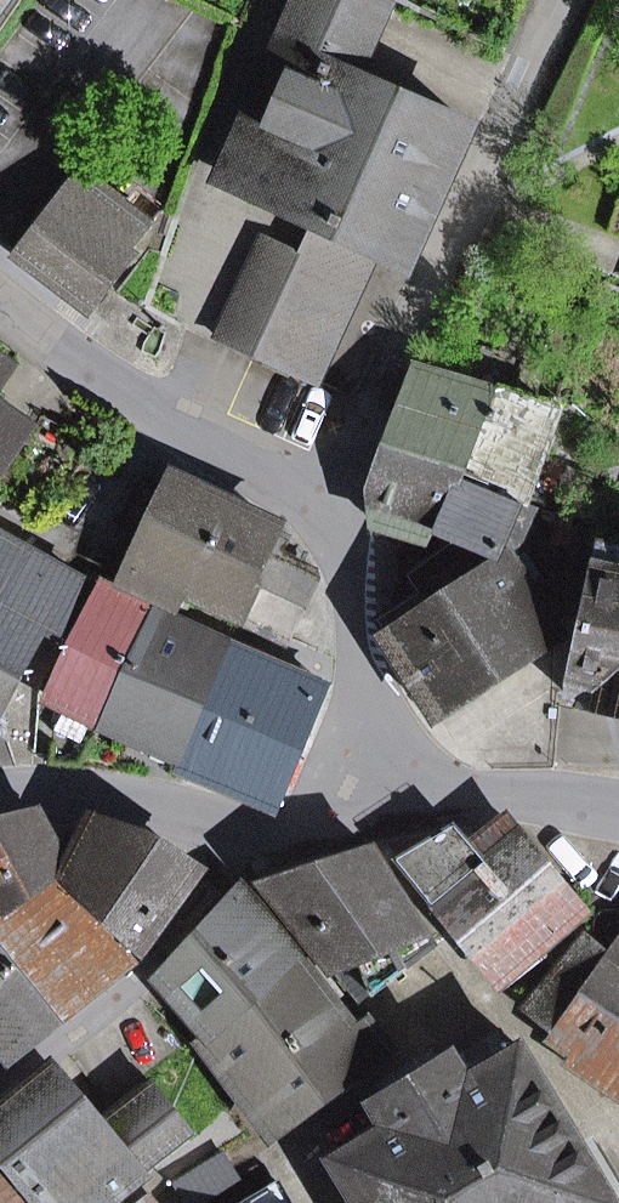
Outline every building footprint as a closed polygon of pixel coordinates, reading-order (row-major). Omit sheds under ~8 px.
[(224,178),(315,223),(375,251),(406,265),(469,126),(353,74),(383,7),(369,0),(301,0),(224,178)] [(88,308),(130,254),(124,250),(145,222),(83,175),(21,257),(88,308)] [(220,340),(314,383),(375,251),(315,223),(301,254),(267,238),(220,340)] [(0,356),(0,378),(10,364),(0,356)] [(521,504),(555,410),(419,370),(375,488),(377,524),(429,538),(434,526),(454,479),(521,504)] [(29,419),(0,399),(0,459),(29,419)] [(185,592),(247,623),(261,588),(281,536),(276,534),(272,532),(274,527),(178,479),(125,588),(175,611),(185,592)] [(444,709),(559,637),(511,558),(529,521),(516,516),(521,504),(454,479),(434,526),(461,537),(411,574),(421,590),(431,606),(384,636),(431,706),(444,709)] [(62,638),(84,582),(0,535),(0,604),(62,638)] [(279,556),(286,539),(281,536),(261,588),(301,609),(316,575),(279,556)] [(568,696),(618,707),(618,554),(600,549),(568,696)] [(154,608),(107,584),(53,694),(103,717),(154,608)] [(247,623),(289,640),(301,609),(261,588),(247,623)] [(373,620),(384,636),(431,606),(421,590),(373,620)] [(3,708),(44,631),(0,607),(0,707),(3,708)] [(154,608),(103,717),(184,756),(230,645),(154,608)] [(184,756),(280,800),(331,678),(326,675),(322,684),(230,645),(184,756)] [(9,741),(3,708),(0,707),(0,737),(9,741)] [(70,858),(41,817),(0,828),(0,899),(6,910),(57,881),(48,864),(70,858)] [(77,881),(74,883),(144,953),(199,873),(152,841),(113,828),(86,827),(70,858),(64,869),(77,881)] [(537,945),(581,908),(513,829),(506,835),(500,827),(494,828),(464,857),(443,832),(399,860),(494,979),(497,977),(506,988),(547,956),(537,945)] [(402,970),(434,945),(381,858),(271,889),(361,1002),(393,977),(402,970)] [(132,960),(57,881),(6,910),(0,915),(0,951),(54,1023),(132,960)] [(249,888),(162,979),(207,1029),(288,956),(279,945),(291,935),(249,888)] [(583,938),(526,1008),(556,1032),(606,958),(583,938)] [(608,960),(618,968),(618,945),(608,960)] [(12,1056),(54,1023),(0,951),(0,1041),(12,1056)] [(288,956),(207,1029),(246,1083),(336,1015),(330,1007),(344,996),(320,964),(304,976),(288,956)] [(568,1065),(614,1096),(618,1088),(618,968),(608,960),(606,958),(556,1032),(578,1050),(568,1065)] [(336,1015),(246,1083),(277,1124),(389,1044),(369,1019),(349,1033),(336,1015)] [(361,1202),(614,1202),(578,1144),(520,1048),(467,1081),(452,1059),(375,1105),(390,1128),(335,1161),(361,1202)] [(140,1179),(102,1132),(91,1117),(53,1070),(0,1111),(0,1151),(41,1202),(111,1202),(140,1179)] [(114,1122),(156,1089),(149,1081),(112,1110),(108,1104),(91,1117),(102,1132),(114,1122)] [(114,1122),(152,1169),(193,1136),(156,1089),(114,1122)] [(140,1179),(152,1169),(114,1122),(102,1132),(140,1179)] [(593,1135),(578,1144),(614,1202),(618,1202),(618,1178),(593,1135)] [(0,1151),(0,1202),(41,1202),(0,1151)] [(239,1180),(223,1154),(176,1185),(188,1202),(203,1202),(239,1180)] [(278,1182),(243,1202),(290,1202),(278,1182)]
